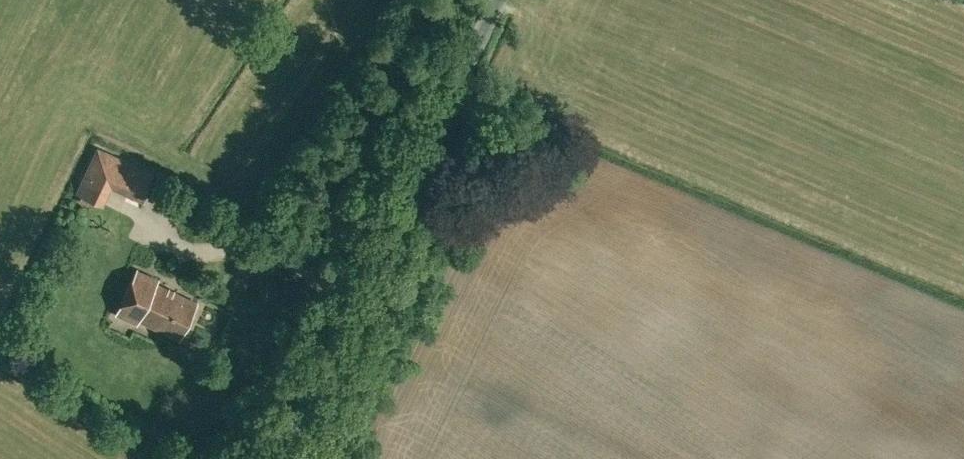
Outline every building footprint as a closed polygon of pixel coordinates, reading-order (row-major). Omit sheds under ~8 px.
[(153,176),(98,151),(79,194),(99,203),(110,182),(143,196),(153,176)] [(197,303),(156,283),(158,279),(136,269),(116,313),(137,323),(139,319),(179,339),(197,303)]
